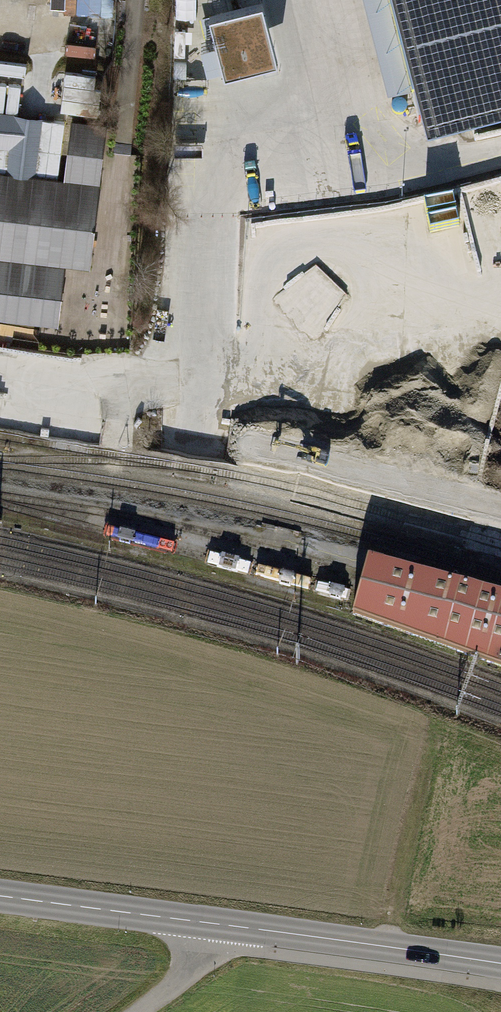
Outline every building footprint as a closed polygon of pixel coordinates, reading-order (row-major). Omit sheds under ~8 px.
[(55,9),(117,10),(117,0),(56,0),(55,9)] [(414,99),(500,76),(500,0),(389,0),(414,99)] [(68,71),(69,92),(77,91),(78,100),(91,99),(89,69),(68,71)] [(72,119),(19,113),(21,85),(0,83),(0,171),(65,179),(72,119)] [(58,326),(65,265),(90,268),(106,123),(72,119),(65,179),(0,171),(0,319),(58,326)] [(352,615),(500,668),(500,595),(367,559),(363,574),(357,599),(352,615)]
